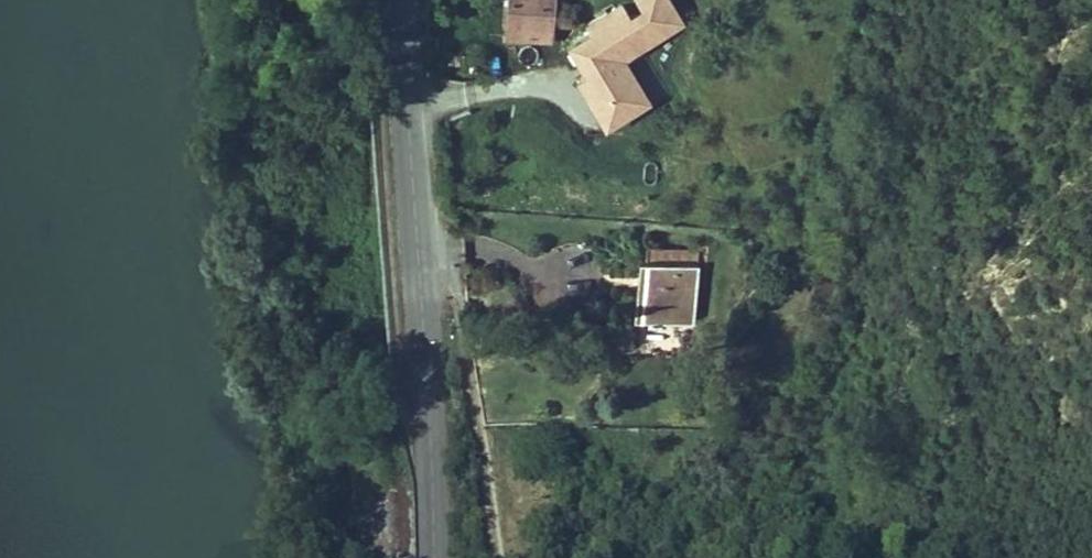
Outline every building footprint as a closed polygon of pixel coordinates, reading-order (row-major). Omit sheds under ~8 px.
[(552,0),(510,0),(507,35),(548,39),(552,0)] [(649,6),(646,32),(670,34),(692,36),(695,11),(660,7),(649,6)] [(640,57),(647,58),(646,72),(665,75),(666,66),(670,34),(646,32),(642,32),(640,57)] [(690,65),(692,36),(670,34),(666,66),(690,68),(690,65)] [(641,319),(693,323),(699,251),(647,247),(646,260),(641,319)] [(634,318),(641,319),(646,260),(639,260),(634,318)] [(706,430),(719,431),(720,424),(722,417),(708,415),(706,430)]
